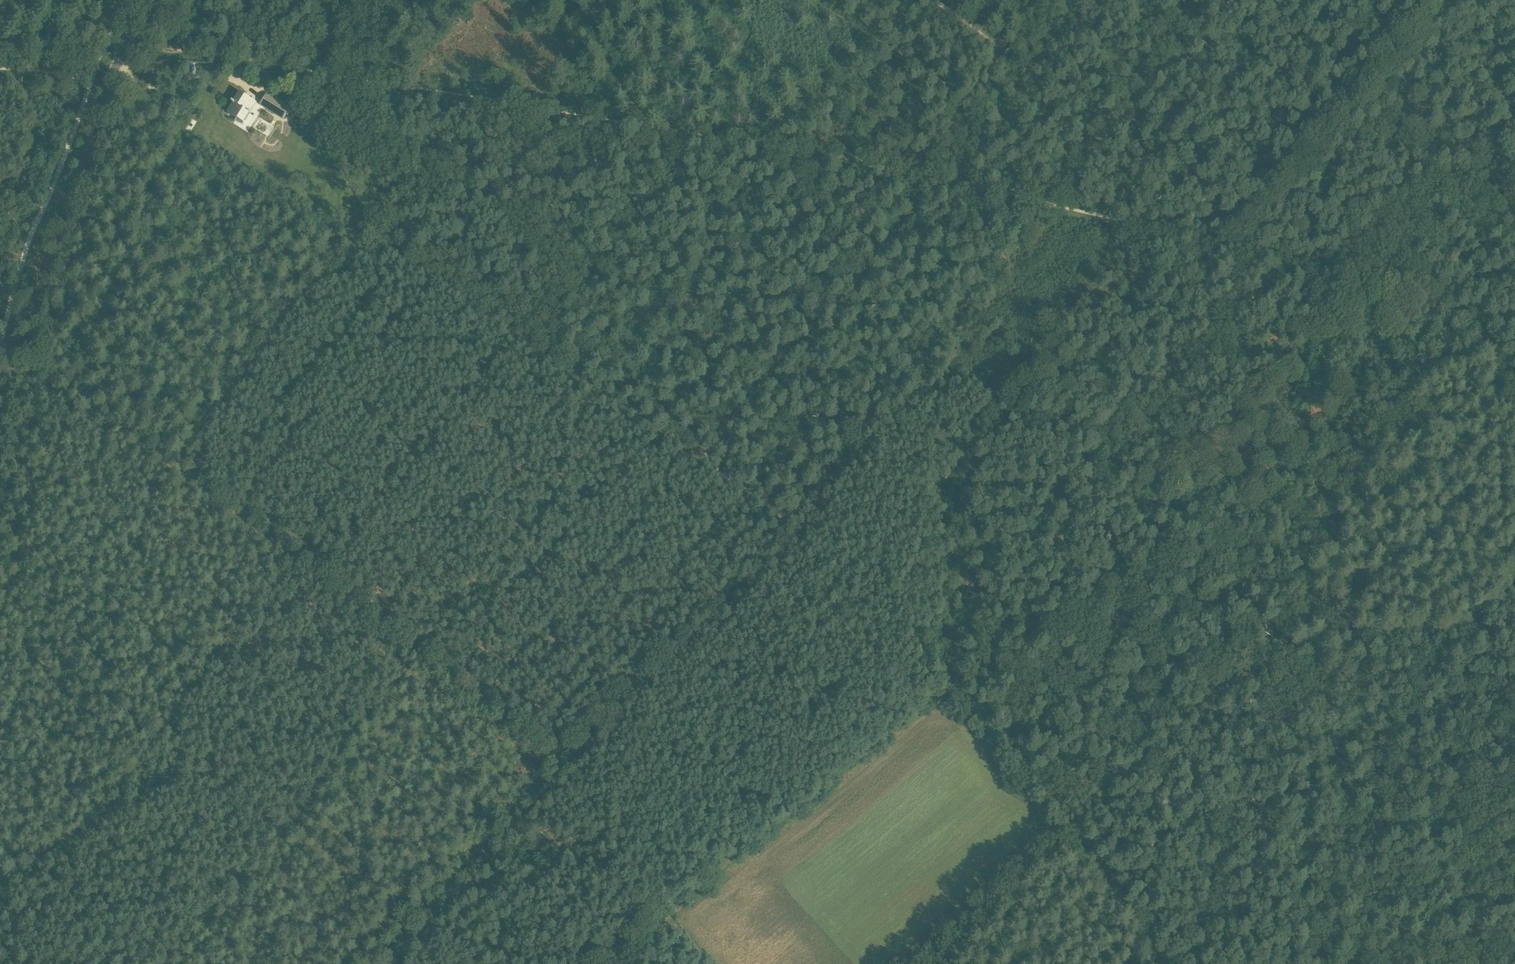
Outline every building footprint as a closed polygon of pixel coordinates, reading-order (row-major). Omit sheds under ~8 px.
[(233,103),(227,112),(236,118),(244,123),(250,113),(251,114),(252,112),(251,112),(257,102),(239,92),(233,101),(232,102),(233,103)] [(267,93),(259,105),(283,120),(291,108),(267,93)]
